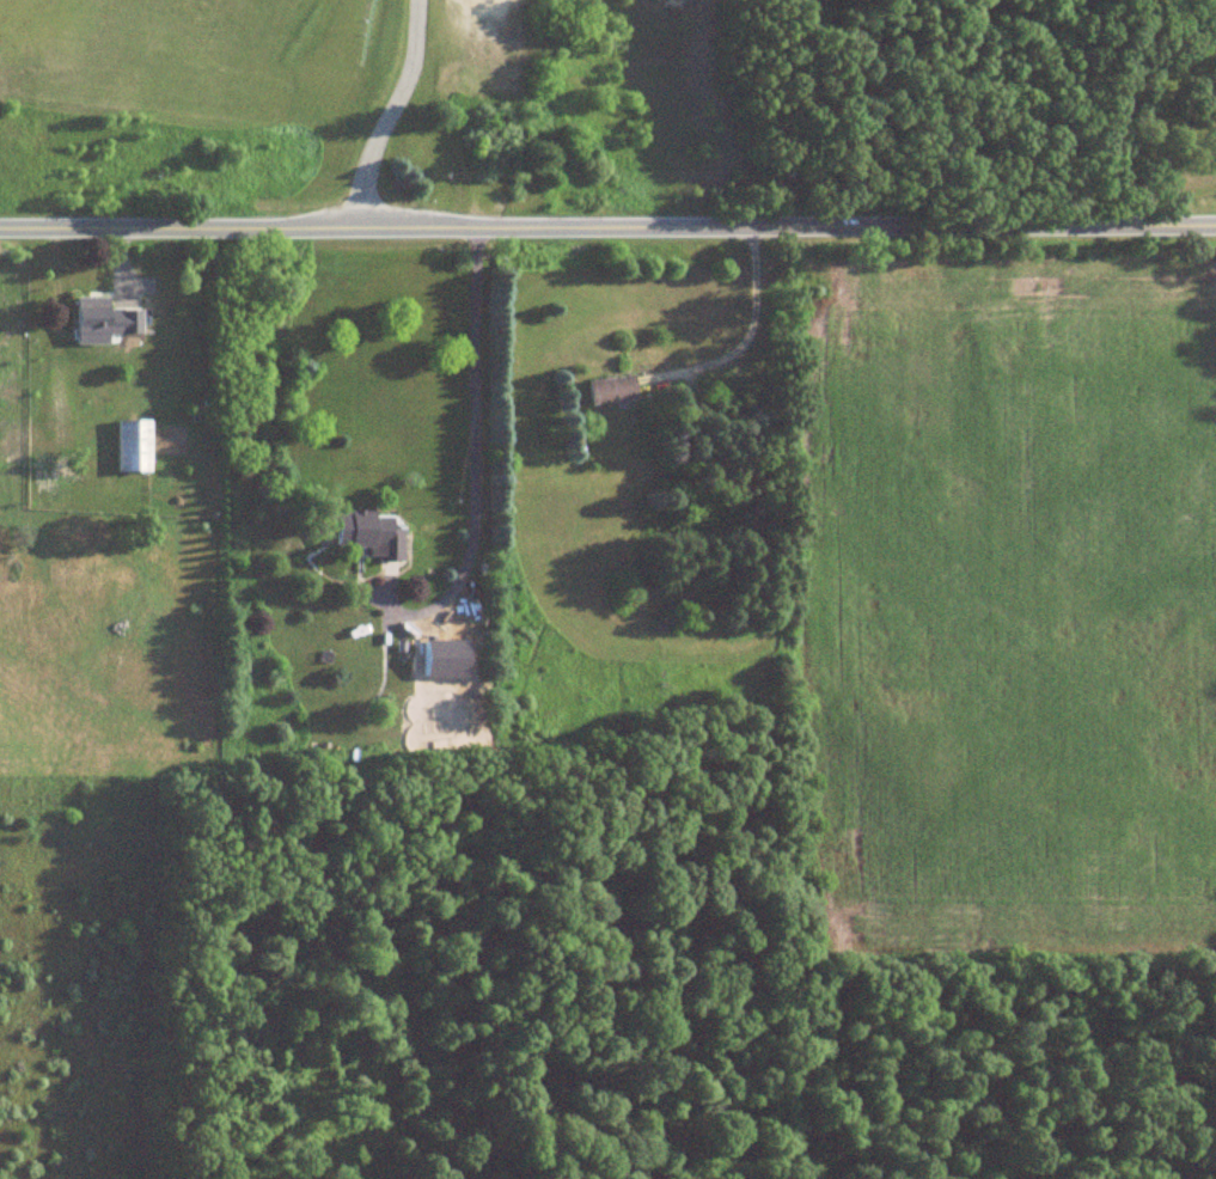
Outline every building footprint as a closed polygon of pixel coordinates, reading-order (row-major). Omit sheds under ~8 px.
[(105,332),(105,298),(74,298),(74,332),(105,332)] [(588,405),(632,401),(630,377),(586,380),(588,405)] [(148,421),(115,421),(115,472),(148,472),(148,421)] [(399,530),(389,530),(389,515),(333,515),(333,548),(367,548),(367,562),(399,562),(399,530)]
